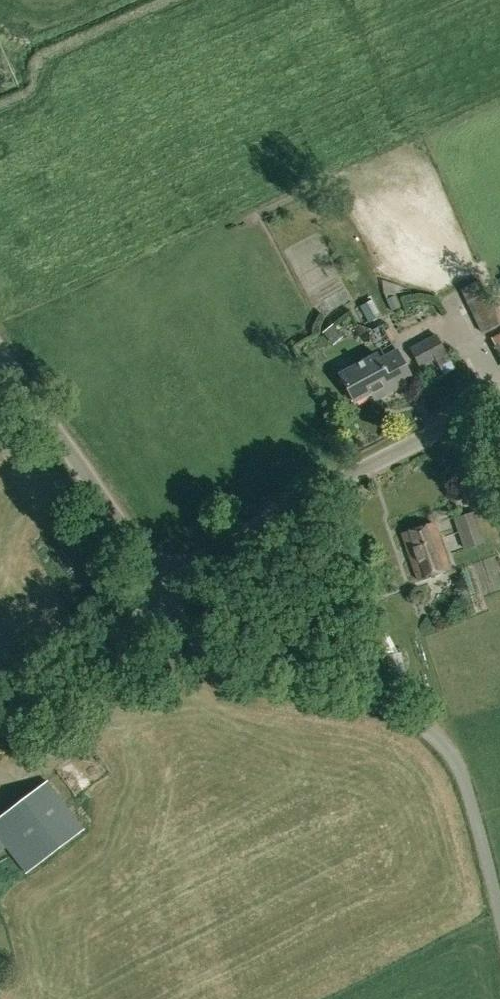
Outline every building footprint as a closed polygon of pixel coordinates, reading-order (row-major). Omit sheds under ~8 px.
[(472,310),(482,331),(499,323),(499,322),(490,301),(479,279),(461,288),(472,310)] [(396,294),(386,299),(391,311),(401,307),(396,294)] [(322,332),(330,341),(340,333),(332,323),(322,332)] [(491,337),(499,354),(499,333),(491,337)] [(449,359),(435,334),(410,347),(420,365),(436,357),(440,365),(449,359)] [(355,401),(377,388),(381,395),(413,378),(397,349),(380,358),(377,352),(339,372),(355,401)] [(69,504),(74,500),(68,492),(63,496),(69,504)] [(474,511),(454,517),(464,547),(484,540),(474,511)] [(418,578),(450,567),(434,521),(402,532),(418,578)] [(394,636),(384,640),(390,657),(400,653),(394,636)] [(78,764),(70,773),(86,788),(94,779),(78,764)] [(83,828),(47,780),(0,815),(0,838),(25,871),(83,828)]
